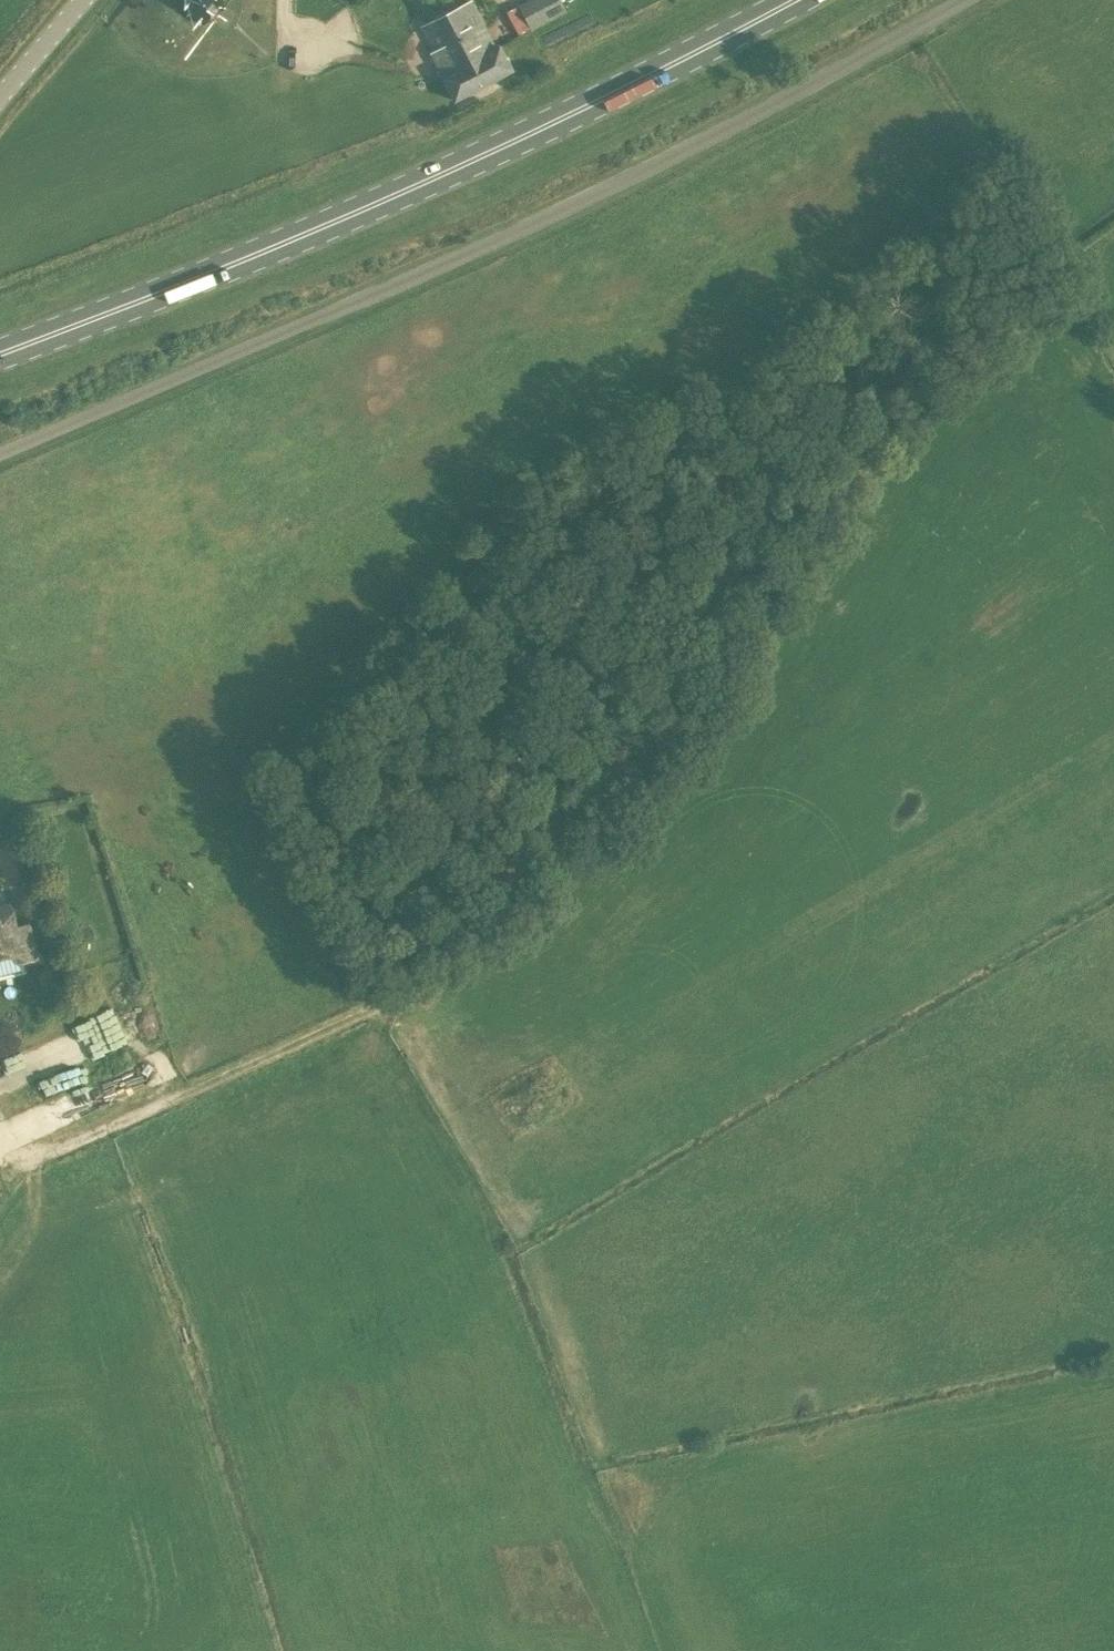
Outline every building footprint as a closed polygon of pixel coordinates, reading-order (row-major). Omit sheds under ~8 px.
[(216,21),(225,9),(223,0),(184,0),(187,15),(201,23),(216,21)] [(519,5),(532,29),(567,11),(564,7),(575,1),(574,0),(528,0),(519,5)] [(497,47),(472,1),(421,27),(435,52),(431,54),(443,76),(442,76),(455,101),(513,71),(500,46),(497,47)] [(12,910),(0,913),(0,958),(18,954),(20,962),(38,957),(30,925),(16,928),(12,910)] [(28,1139),(84,1122),(75,1093),(19,1109),(28,1139)]
